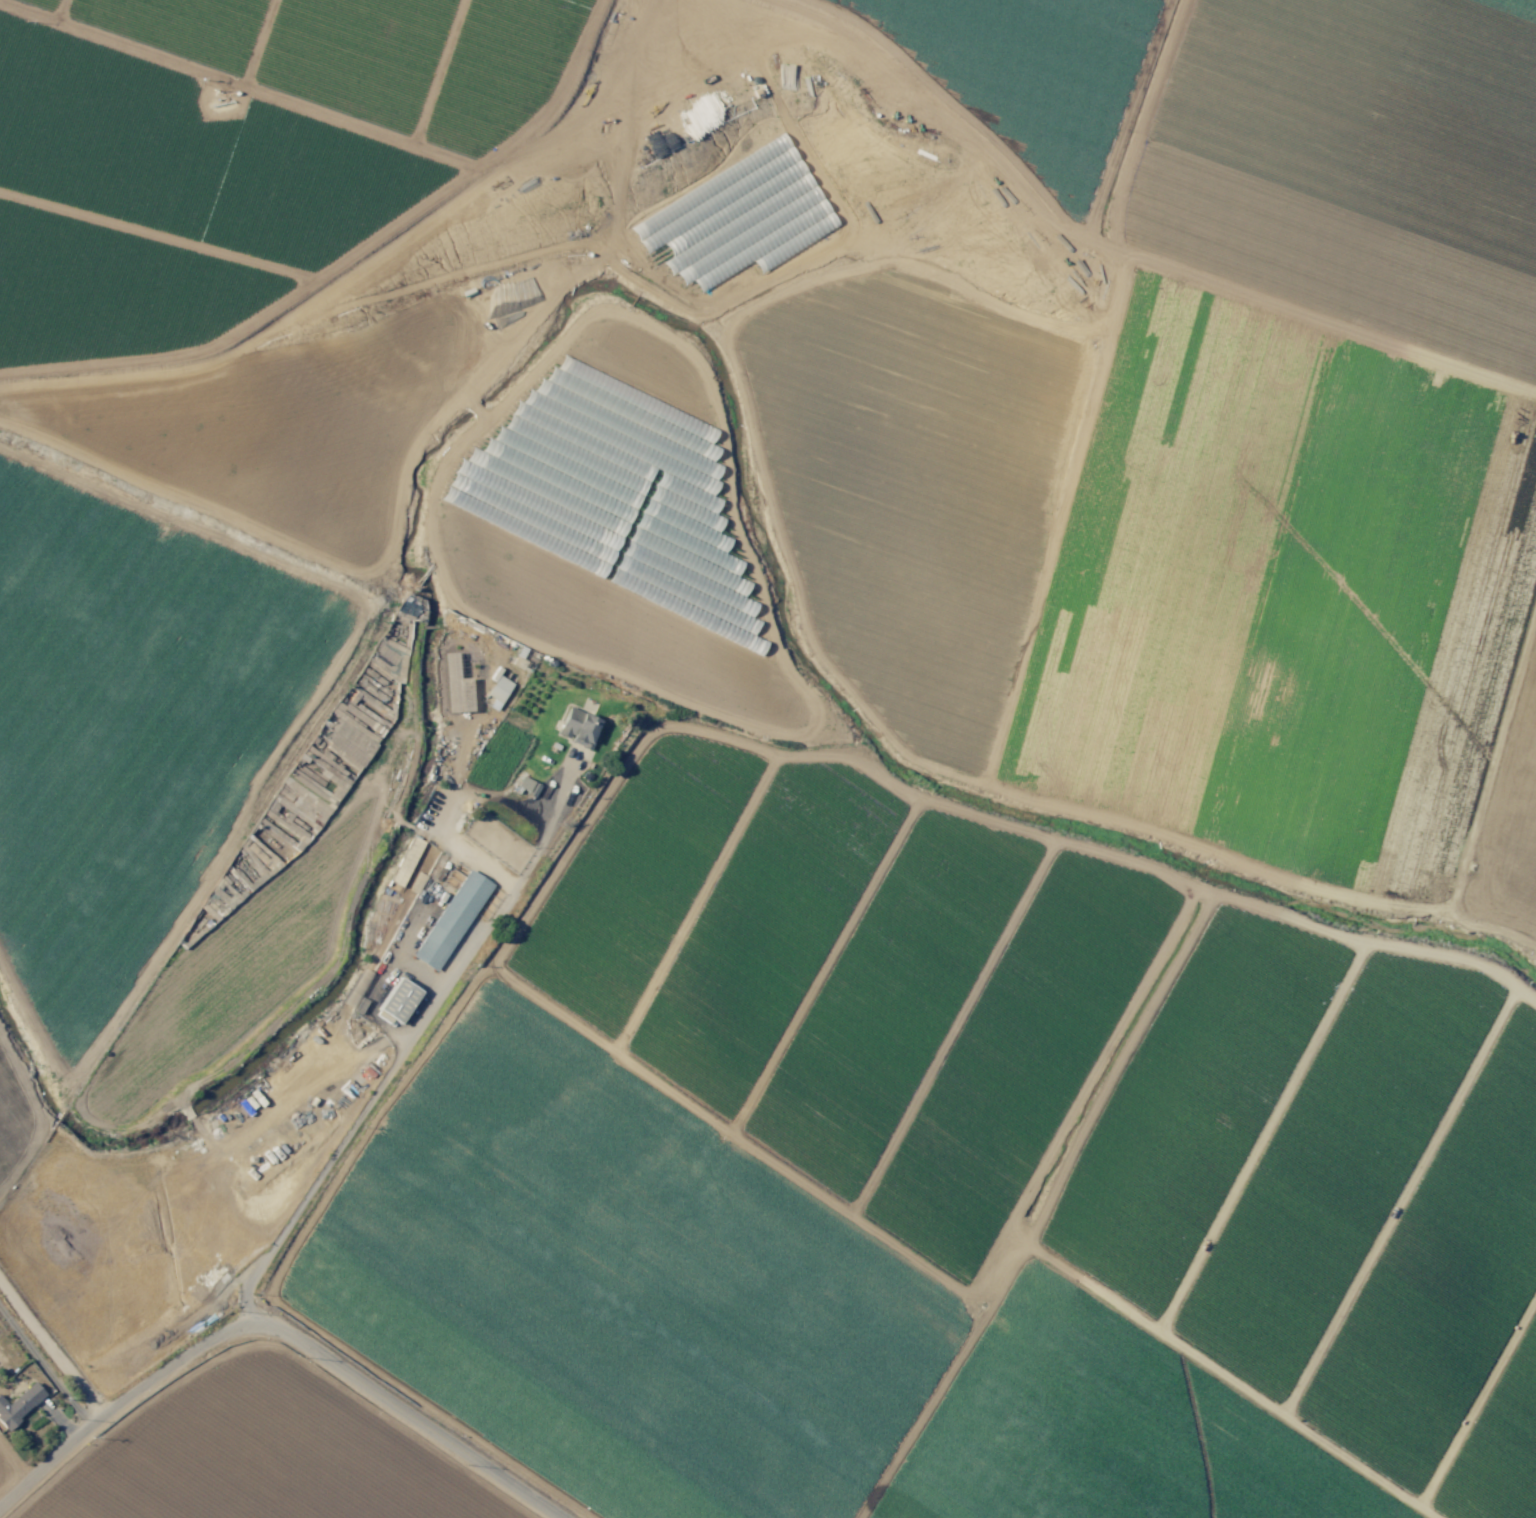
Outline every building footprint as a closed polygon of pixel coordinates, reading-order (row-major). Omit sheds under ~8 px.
[(456,652),(441,653),(444,712),(468,711),(468,689),(458,690),(456,652)] [(488,707),(496,711),(512,683),(497,675),(486,695),(493,699),(488,707)] [(556,735),(569,739),(568,742),(589,750),(600,719),(567,707),(556,735)] [(516,789),(535,796),(539,784),(520,777),(516,789)] [(427,875),(439,849),(410,835),(389,881),(405,889),(414,869),(427,875)] [(490,883),(466,868),(412,957),(437,972),(490,883)] [(376,1010),(399,1024),(419,991),(396,977),(376,1010)] [(0,1397),(0,1422),(7,1430),(45,1395),(32,1381),(7,1405),(0,1397)]
